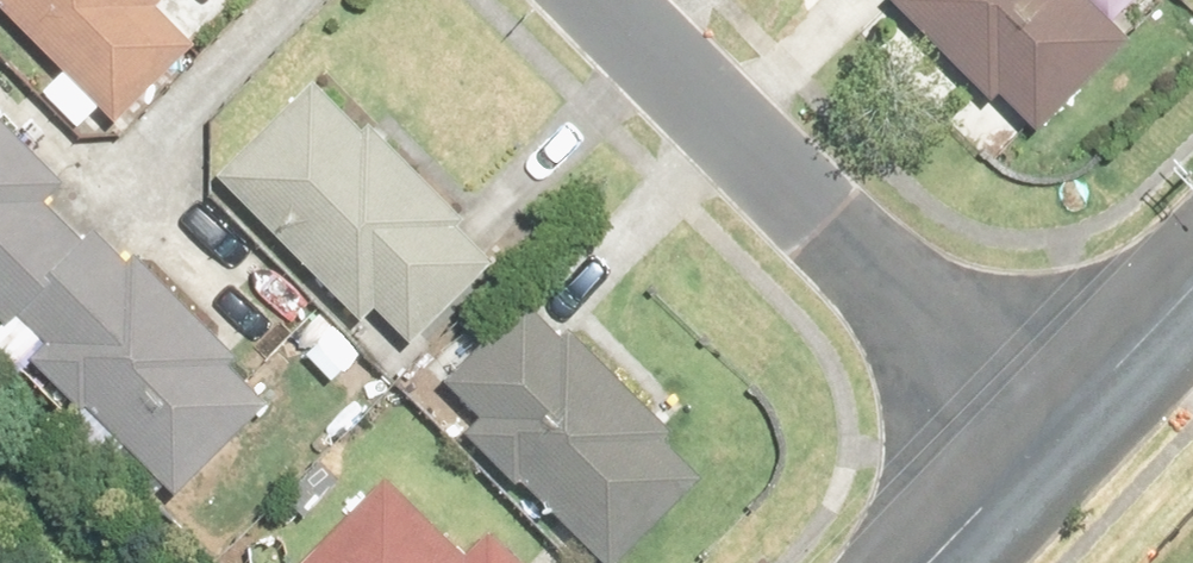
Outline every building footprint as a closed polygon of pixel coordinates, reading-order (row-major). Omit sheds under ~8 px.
[(127,123),(208,48),(164,0),(19,0),(82,68),(52,95),(92,138),(118,113),(127,123)] [(1026,133),(1133,33),(1102,0),(901,0),(1026,133)] [(423,341),(517,252),(383,112),(362,132),(322,90),(237,172),(376,317),(389,305),(423,341)] [(0,109),(0,306),(176,487),(275,390),(0,109)] [(710,469),(537,306),(450,398),(623,561),(710,469)] [(317,562),(540,562),(505,528),(483,550),(407,474),(317,562)]
